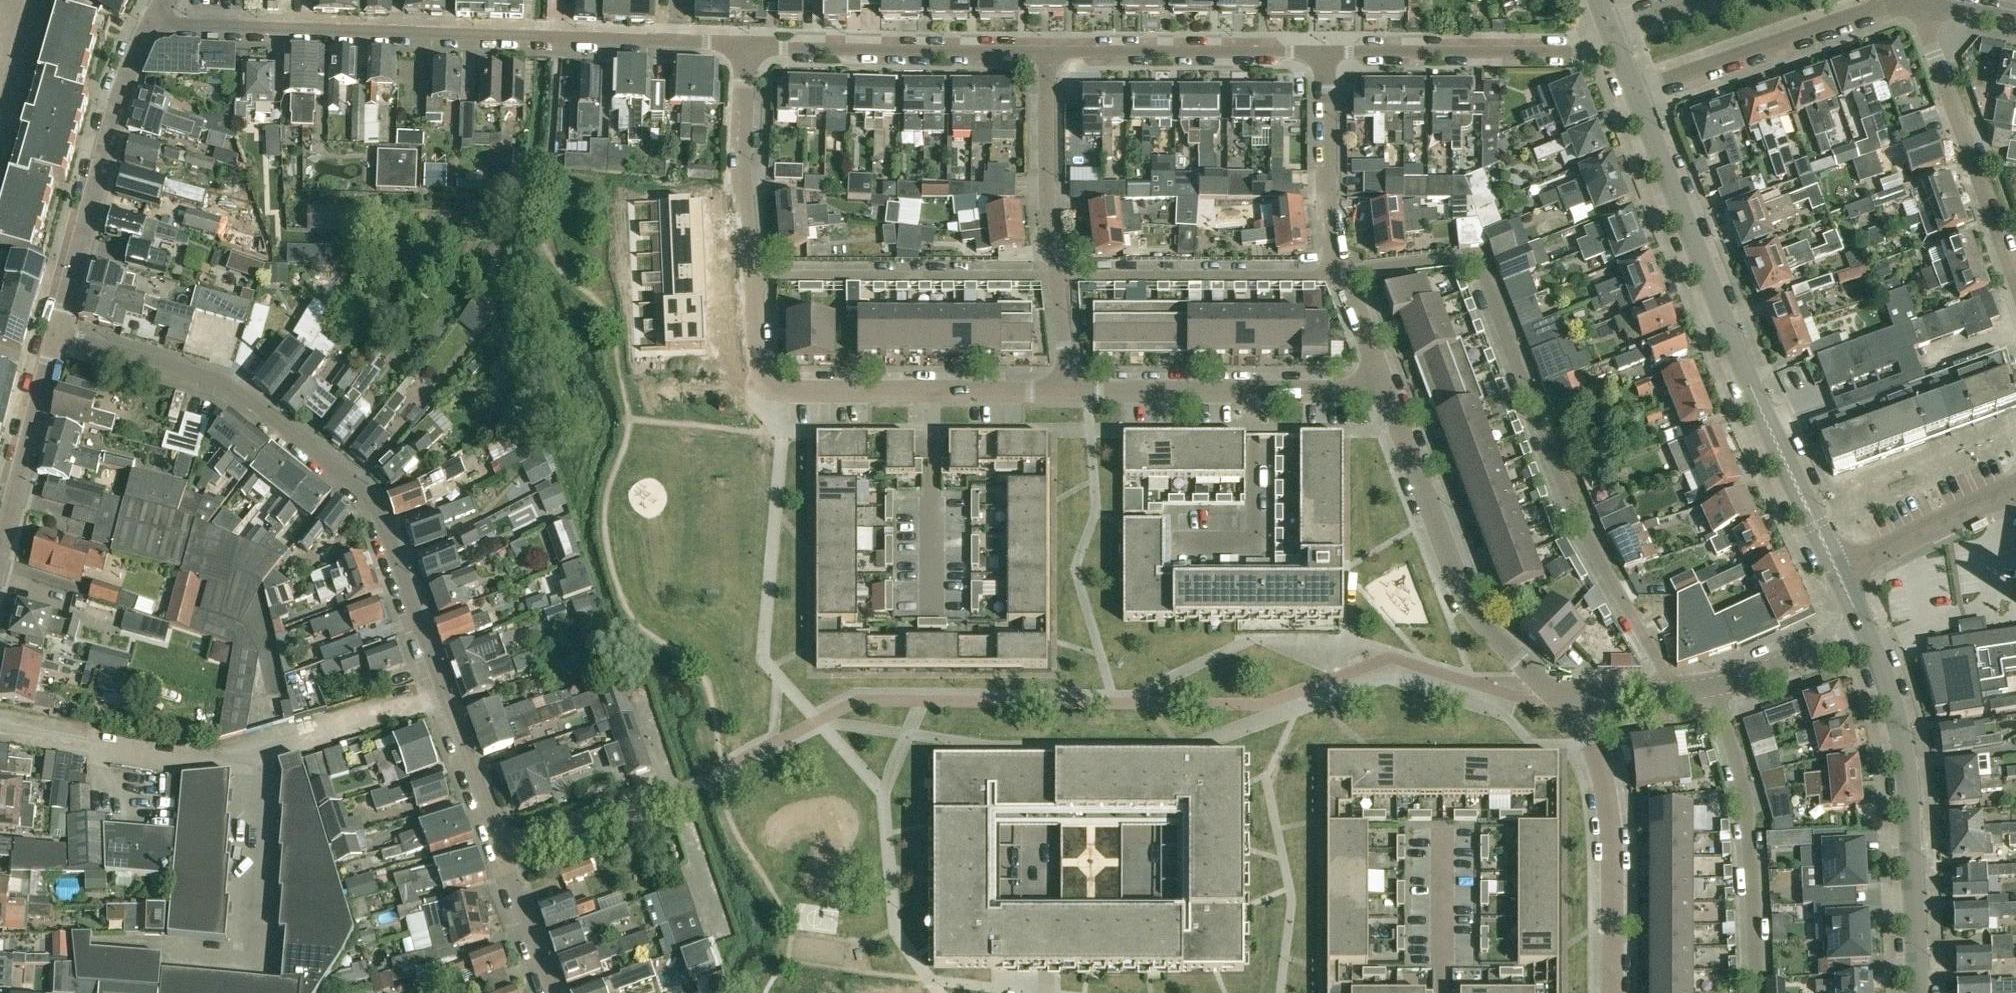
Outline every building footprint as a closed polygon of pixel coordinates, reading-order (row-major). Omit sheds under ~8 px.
[(120,17),(129,0),(88,0),(120,17)] [(314,12),(337,13),(337,0),(315,0),(314,12)] [(337,13),(359,13),(359,0),(337,0),(337,13)] [(365,14),(391,15),(391,0),(366,0),(365,14)] [(403,12),(407,12),(409,15),(414,15),(417,13),(425,13),(425,0),(404,0),(403,12)] [(445,13),(446,0),(425,0),(425,13),(433,13),(434,16),(440,16),(442,13),(445,13)] [(474,0),(457,0),(457,16),(473,16),(474,0)] [(490,0),(474,0),(473,16),(490,17),(490,0)] [(507,0),(490,0),(490,17),(506,18),(507,0)] [(506,18),(523,19),(524,0),(507,0),(506,18)] [(596,21),(596,0),(575,0),(574,20),(596,21)] [(630,0),(605,0),(604,21),(630,22),(630,0)] [(630,22),(655,23),(656,0),(630,0),(630,22)] [(695,16),(697,17),(697,20),(728,22),(728,13),(757,14),(757,9),(766,10),(766,0),(753,0),(753,1),(729,0),(698,0),(697,7),(695,9),(695,16)] [(767,8),(776,8),(776,16),(779,16),(779,20),(802,21),(803,0),(768,0),(767,8)] [(861,7),(861,0),(824,0),(824,21),(847,21),(847,16),(851,16),(851,10),(861,10),(861,7)] [(901,0),(881,0),(881,17),(884,17),(884,20),(894,20),(894,17),(901,17),(901,0)] [(901,17),(908,17),(908,20),(917,20),(917,17),(921,17),(921,0),(901,0),(901,17)] [(950,0),(929,0),(929,17),(932,17),(932,20),(942,20),(942,17),(950,17),(950,0)] [(950,17),(957,17),(957,20),(966,20),(966,17),(970,17),(970,0),(950,0),(950,17)] [(997,17),(997,0),(977,0),(977,17),(981,17),(981,20),(990,20),(990,17),(997,17)] [(997,17),(1003,17),(1003,20),(1014,20),(1014,17),(1018,17),(1018,0),(997,0),(997,17)] [(1046,11),(1046,0),(1026,0),(1026,11),(1030,11),(1030,14),(1039,14),(1039,11),(1046,11)] [(1046,11),(1053,11),(1053,14),(1063,14),(1063,11),(1066,11),(1066,0),(1046,0),(1046,11)] [(1094,11),(1094,0),(1074,0),(1074,11),(1077,11),(1078,14),(1087,14),(1087,11),(1094,11)] [(1094,11),(1102,11),(1102,14),(1111,14),(1111,11),(1114,11),(1114,0),(1094,0),(1094,11)] [(1142,0),(1122,0),(1122,11),(1125,11),(1125,14),(1135,14),(1135,11),(1142,11),(1142,0)] [(1142,11),(1151,11),(1151,14),(1159,14),(1159,11),(1162,11),(1162,0),(1142,0),(1142,11)] [(1191,0),(1171,0),(1170,11),(1174,11),(1174,14),(1183,14),(1183,11),(1191,11),(1191,0)] [(1191,11),(1198,11),(1198,14),(1207,14),(1207,11),(1211,11),(1211,0),(1191,0),(1191,11)] [(1239,11),(1239,0),(1219,0),(1219,11),(1222,11),(1222,14),(1231,14),(1231,11),(1239,11)] [(1259,0),(1239,0),(1239,11),(1246,11),(1246,14),(1256,14),(1256,11),(1259,11),(1259,0)] [(1288,0),(1267,0),(1267,17),(1271,17),(1271,20),(1280,20),(1280,17),(1288,17),(1288,0)] [(1288,17),(1295,17),(1295,20),(1304,20),(1304,17),(1307,17),(1308,0),(1288,0),(1288,17)] [(1336,0),(1315,0),(1315,18),(1319,18),(1319,20),(1328,20),(1328,17),(1336,17),(1336,0)] [(1336,17),(1343,17),(1343,20),(1353,21),(1353,18),(1356,18),(1356,0),(1336,0),(1336,17)] [(1384,18),(1384,0),(1364,0),(1364,18),(1367,18),(1367,20),(1377,20),(1377,18),(1384,18)] [(1384,18),(1391,18),(1391,20),(1401,20),(1401,17),(1404,17),(1404,0),(1384,0),(1384,18)] [(1409,12),(1421,12),(1421,0),(1409,0),(1409,12)] [(0,209),(0,245),(43,258),(48,240),(40,237),(54,189),(50,188),(53,178),(66,181),(89,99),(77,96),(79,86),(83,87),(97,39),(106,42),(111,24),(58,9),(0,209)] [(1885,50),(1877,53),(1894,101),(1912,94),(1908,82),(1909,82),(1907,76),(1910,75),(1906,65),(1903,65),(1897,46),(1894,47),(1893,44),(1884,48),(1885,50)] [(194,53),(194,49),(166,48),(166,46),(164,47),(164,48),(159,51),(158,51),(157,52),(158,52),(158,53),(146,79),(194,80),(194,73),(192,73),(192,53),(194,53)] [(194,73),(194,80),(206,80),(208,76),(235,76),(236,50),(199,49),(194,49),(194,53),(192,53),(192,73),(194,73)] [(292,127),(303,127),(305,52),(286,51),(285,96),(293,96),(292,127)] [(305,52),(303,127),(313,127),(315,97),(323,97),(325,52),(305,52)] [(338,111),(338,102),(339,85),(356,86),(357,53),(331,52),(329,111),(338,111)] [(369,53),(369,54),(367,106),(376,107),(377,86),(394,87),(395,55),(395,54),(369,53)] [(1860,59),(1852,61),(1872,119),(1878,136),(1887,133),(1881,116),(1872,88),(1882,84),(1872,55),(1869,55),(1869,53),(1860,56),(1860,59)] [(2015,105),(2015,61),(2015,58),(2006,56),(2006,59),(2004,59),(1998,89),(1999,90),(1997,103),(2000,103),(1996,125),(1984,123),(1992,146),(2008,149),(2015,110),(2015,105)] [(1833,68),(1832,68),(1843,98),(1852,94),(1862,122),(1869,142),(1878,138),(1878,136),(1872,119),(1852,61),(1843,64),(1842,62),(1834,65),(1835,67),(1833,68)] [(630,125),(634,63),(615,62),(613,113),(620,113),(619,133),(629,134),(629,127),(630,125)] [(651,84),(652,64),(634,63),(630,125),(629,127),(629,134),(629,144),(641,145),(643,104),(650,104),(650,115),(653,115),(665,116),(666,85),(651,84)] [(442,125),(443,115),(443,101),(460,102),(462,67),(459,67),(457,64),(451,64),(449,67),(433,66),(432,85),(428,84),(427,124),(442,125)] [(692,141),(692,126),(694,64),(675,64),(674,85),(672,85),(671,104),(683,104),(682,140),(692,141)] [(692,126),(705,127),(706,105),(719,105),(720,87),(718,86),(718,65),(694,64),(692,126)] [(258,109),(258,104),(271,104),(272,69),(268,68),(268,66),(260,66),(260,68),(244,68),(243,100),(238,99),(238,125),(251,125),(251,109),(258,109)] [(502,107),(504,68),(482,67),(481,106),(502,107)] [(504,68),(502,107),(523,108),(525,69),(504,68)] [(1805,78),(1825,135),(1835,132),(1825,104),(1835,100),(1825,71),(1823,71),(1822,69),(1813,72),(1814,75),(1805,78)] [(600,133),(602,75),(581,75),(579,132),(600,133)] [(1830,150),(1825,135),(1805,78),(1797,80),(1796,78),(1787,81),(1788,84),(1786,84),(1796,114),(1806,110),(1820,153),(1830,150)] [(807,130),(808,82),(806,82),(806,80),(796,79),(796,82),(790,82),(789,86),(779,85),(778,113),(798,114),(798,130),(807,130)] [(827,115),(828,83),(825,83),(826,80),(815,80),(815,83),(808,82),(807,130),(815,131),(816,115),(827,115)] [(828,83),(827,115),(826,131),(835,131),(835,115),(847,115),(848,84),(845,83),(845,81),(835,80),(835,83),(828,83)] [(875,132),(877,85),(870,84),(870,81),(860,81),(860,84),(856,84),(855,115),(867,116),(866,132),(875,132)] [(877,85),(875,132),(884,133),(884,117),(895,117),(896,85),(893,85),(893,82),(883,82),(883,85),(877,85)] [(1526,125),(1535,121),(1590,100),(1586,91),(1583,92),(1579,82),(1552,93),(1549,85),(1538,90),(1545,106),(1538,109),(1538,108),(1522,114),(1526,125)] [(924,133),(924,86),(918,85),(918,83),(908,83),(908,85),(904,85),(904,117),(904,133),(915,133),(924,133)] [(944,133),(944,117),(945,86),(941,86),(941,83),(931,83),(930,86),(924,86),(924,133),(944,133)] [(973,133),(973,86),(966,86),(966,83),(955,83),(955,85),(952,85),(952,117),(954,117),(954,133),(973,133)] [(992,133),(992,86),(985,86),(985,83),(975,83),(975,86),(973,86),(973,133),(992,133)] [(1016,101),(1011,101),(1011,86),(1005,86),(1005,83),(994,83),(994,86),(992,86),(992,133),(1016,133),(1016,101)] [(1384,117),(1384,85),(1383,85),(1383,83),(1371,83),(1371,85),(1364,85),(1364,88),(1354,88),(1353,119),(1365,119),(1365,117),(1375,117),(1375,144),(1384,145),(1384,133),(1384,117)] [(1403,134),(1404,86),(1402,86),(1402,83),(1392,83),(1391,85),(1384,85),(1384,117),(1384,133),(1403,134)] [(1404,86),(1403,134),(1413,134),(1413,124),(1423,124),(1424,86),(1422,86),(1422,83),(1411,83),(1411,86),(1404,86)] [(1452,146),(1452,86),(1446,86),(1447,83),(1435,83),(1435,86),(1432,86),(1432,117),(1443,117),(1443,146),(1452,146)] [(1472,123),(1472,118),(1473,86),(1468,86),(1468,84),(1458,83),(1458,86),(1452,86),(1452,146),(1451,154),(1461,154),(1461,133),(1465,133),(1468,132),(1470,130),(1471,128),(1472,126),(1472,123)] [(1794,166),(1788,148),(1779,120),(1788,116),(1778,87),(1776,88),(1775,85),(1766,88),(1767,91),(1759,94),(1785,169),(1794,166)] [(367,89),(355,89),(353,143),(366,143),(367,89)] [(1103,140),(1103,89),(1090,89),(1090,91),(1082,91),(1082,140),(1095,140),(1103,140)] [(1103,140),(1102,159),(1112,159),(1112,124),(1123,124),(1123,92),(1115,92),(1115,89),(1103,89),(1103,140)] [(1151,139),(1152,92),(1145,92),(1145,89),(1135,89),(1135,92),(1131,92),(1131,123),(1143,123),(1143,158),(1151,158),(1151,139)] [(1152,92),(1151,139),(1160,139),(1160,124),(1171,124),(1171,92),(1168,92),(1168,89),(1158,89),(1158,92),(1152,92)] [(1200,147),(1200,92),(1193,92),(1193,89),(1184,89),(1184,92),(1180,92),(1180,123),(1182,123),(1182,129),(1185,137),(1191,137),(1191,147),(1200,147)] [(1220,134),(1220,124),(1220,92),(1216,92),(1216,89),(1206,89),(1206,92),(1200,92),(1200,147),(1200,156),(1215,156),(1215,139),(1217,139),(1220,134)] [(1252,140),(1252,92),(1245,92),(1245,89),(1234,89),(1234,92),(1231,92),(1231,124),(1243,124),(1243,140),(1252,140)] [(1252,92),(1252,140),(1261,140),(1261,124),(1271,124),(1271,92),(1264,92),(1264,89),(1254,89),(1254,92),(1252,92)] [(1283,148),(1283,134),(1280,129),(1280,123),(1300,123),(1300,110),(1292,110),(1292,92),(1284,92),(1284,89),(1273,89),(1273,92),(1271,92),(1271,124),(1271,148),(1283,148)] [(171,100),(160,96),(140,91),(135,110),(204,131),(207,124),(167,113),(171,100)] [(1786,173),(1785,169),(1759,94),(1750,96),(1749,94),(1740,97),(1741,100),(1739,100),(1749,130),(1759,126),(1776,176),(1786,173)] [(1590,100),(1535,121),(1539,132),(1563,123),(1566,131),(1594,120),(1590,110),(1593,109),(1590,100)] [(1727,152),(1732,167),(1742,164),(1732,136),(1742,132),(1732,103),(1730,104),(1729,101),(1720,104),(1721,107),(1712,110),(1727,152)] [(1501,102),(1488,102),(1488,114),(1484,114),(1484,141),(1500,135),(1501,102)] [(460,150),(473,150),(474,105),(460,105),(459,141),(461,141),(460,150)] [(202,139),(204,131),(135,110),(129,130),(159,139),(162,128),(202,139)] [(1708,158),(1726,152),(1727,152),(1712,110),(1704,113),(1703,110),(1694,113),(1695,116),(1692,116),(1703,146),(1704,145),(1708,158)] [(235,117),(210,116),(210,132),(234,139),(235,117)] [(367,126),(379,127),(379,116),(367,116),(367,126)] [(1923,123),(1902,130),(1906,143),(1928,136),(1923,123)] [(705,128),(693,127),(692,146),(704,147),(705,128)] [(1596,128),(1534,153),(1538,164),(1573,150),(1578,163),(1606,152),(1604,150),(1609,148),(1604,136),(1600,138),(1596,128)] [(282,130),(268,130),(269,170),(283,170),(282,130)] [(835,131),(826,131),(826,146),(834,146),(835,131)] [(875,132),(874,161),(884,161),(885,133),(884,133),(875,132)] [(397,147),(411,147),(411,134),(398,134),(397,147)] [(501,143),(502,136),(490,136),(490,152),(494,152),(501,153),(501,143)] [(508,136),(502,136),(501,143),(501,153),(512,153),(513,136),(508,136)] [(1943,163),(1934,138),(1902,149),(1901,145),(1886,150),(1890,162),(1905,157),(1911,175),(1943,163)] [(181,152),(133,139),(126,164),(156,172),(161,153),(166,154),(165,159),(178,163),(181,152)] [(608,171),(609,159),(610,143),(592,142),(591,157),(567,157),(567,170),(608,173),(608,171)] [(2007,165),(2015,167),(2015,144),(2011,143),(2007,165)] [(1845,165),(1840,150),(1832,153),(1837,167),(1845,165)] [(241,157),(218,151),(215,160),(217,161),(238,167),(241,157)] [(217,161),(215,160),(190,153),(187,165),(214,172),(217,161)] [(378,153),(377,188),(416,190),(417,154),(378,153)] [(488,178),(512,178),(512,154),(502,154),(500,154),(488,154),(488,178)] [(1496,154),(1481,160),(1481,172),(1500,165),(1496,154)] [(1884,177),(1876,154),(1853,162),(1861,184),(1884,177)] [(660,158),(659,177),(669,177),(670,158),(660,158)] [(628,161),(609,159),(608,171),(608,173),(627,174),(628,161)] [(1282,161),(1271,161),(1271,177),(1271,187),(1292,187),(1292,173),(1282,173),(1282,161)] [(1563,202),(1618,181),(1616,175),(1619,174),(1614,162),(1611,163),(1610,161),(1582,172),(1585,181),(1558,191),(1563,202)] [(423,166),(422,190),(447,191),(448,167),(423,166)] [(803,167),(775,166),(775,180),(803,181),(803,167)] [(973,186),(973,199),(1014,199),(1014,176),(1004,176),(1004,166),(988,166),(987,174),(985,174),(984,186),(973,186)] [(688,179),(713,181),(714,170),(689,167),(688,179)] [(1732,167),(1718,172),(1724,190),(1719,192),(1724,206),(1743,199),(1732,167)] [(1835,182),(1844,179),(1839,168),(1831,171),(1835,182)] [(172,182),(125,170),(118,196),(149,204),(153,188),(157,189),(157,190),(192,199),(194,189),(172,183),(172,182)] [(1388,197),(1403,197),(1403,196),(1403,185),(1403,178),(1403,171),(1388,171),(1388,197)] [(1476,210),(1493,204),(1494,203),(1481,172),(1465,179),(1473,198),(1471,198),(1476,210)] [(1376,197),(1388,197),(1388,174),(1365,174),(1365,186),(1376,186),(1376,197)] [(1175,199),(1175,175),(1151,175),(1151,199),(1175,199)] [(1200,199),(1200,175),(1175,175),(1175,199),(1177,199),(1200,199)] [(1227,199),(1227,175),(1200,175),(1200,199),(1227,199)] [(1227,175),(1227,199),(1252,199),(1252,177),(1252,175),(1227,175)] [(848,177),(847,196),(871,198),(872,198),(873,178),(848,177)] [(1271,177),(1252,177),(1252,199),(1260,199),(1271,199),(1271,187),(1271,177)] [(1760,177),(1738,184),(1743,199),(1765,191),(1760,177)] [(825,179),(804,178),(804,191),(824,193),(825,179)] [(1428,197),(1428,178),(1403,178),(1403,185),(1403,197),(1428,197)] [(1451,198),(1451,179),(1428,178),(1428,197),(1451,198)] [(1910,184),(1871,199),(1875,209),(1894,202),(1904,204),(1914,200),(1920,215),(1957,202),(1949,178),(1923,188),(1923,190),(1916,192),(1910,184)] [(1473,198),(1465,179),(1451,179),(1451,198),(1471,198),(1473,198)] [(1618,181),(1563,202),(1567,212),(1593,202),(1596,210),(1625,199),(1624,197),(1627,196),(1623,185),(1620,186),(1618,181)] [(948,199),(948,186),(948,184),(923,183),(923,187),(923,200),(948,199)] [(1104,185),(1104,199),(1126,199),(1126,184),(1104,185)] [(1103,185),(1073,185),(1073,199),(1103,199),(1103,185)] [(923,200),(923,187),(897,186),(897,200),(922,203),(922,200),(923,200)] [(973,199),(973,186),(948,186),(948,199),(973,199)] [(1808,201),(1821,195),(1817,186),(1761,208),(1757,198),(1728,210),(1728,212),(1726,213),(1729,222),(1732,221),(1735,229),(1792,207),(1808,201)] [(1301,187),(1292,187),(1271,187),(1271,199),(1301,198),(1301,187)] [(1821,195),(1808,201),(1812,212),(1825,207),(1821,195)] [(827,207),(804,209),(803,196),(778,198),(780,222),(828,217),(827,207)] [(871,198),(871,207),(887,209),(887,205),(888,200),(882,199),(872,198),(871,198)] [(1479,219),(1476,210),(1471,198),(1451,198),(1451,222),(1457,221),(1479,219)] [(1175,227),(1179,228),(1196,229),(1200,199),(1177,199),(1175,227)] [(1423,225),(1421,212),(1420,201),(1372,207),(1375,230),(1403,227),(1423,225)] [(1957,202),(1920,215),(1905,220),(1908,229),(1922,224),(1927,238),(1939,234),(1940,234),(1965,225),(1957,202)] [(661,231),(705,229),(703,203),(659,205),(660,226),(661,231)] [(1276,230),(1303,226),(1300,203),(1273,206),(1276,230)] [(1093,232),(1141,225),(1140,217),(1133,218),(1132,214),(1119,215),(1118,204),(1090,208),(1093,232)] [(1485,233),(1502,226),(1493,204),(1476,210),(1479,219),(1485,233)] [(885,225),(897,227),(899,206),(887,205),(887,209),(885,225)] [(990,231),(1022,228),(1021,224),(1025,224),(1023,210),(1020,211),(1019,207),(987,211),(988,217),(975,218),(975,224),(958,226),(959,235),(960,235),(960,234),(978,233),(990,231)] [(1792,207),(1735,229),(1739,238),(1736,239),(1740,248),(1742,247),(1743,249),(1772,237),(1768,227),(1796,217),(1792,207)] [(308,208),(307,230),(354,232),(355,209),(308,208)] [(1581,253),(1638,231),(1634,223),(1637,222),(1634,213),(1631,214),(1630,211),(1601,223),(1602,224),(1585,231),(1588,239),(1578,243),(1581,253)] [(186,212),(182,228),(239,244),(244,228),(186,212)] [(178,231),(147,221),(114,213),(111,223),(108,226),(107,230),(109,234),(108,237),(133,243),(127,265),(166,276),(171,258),(149,253),(154,237),(175,242),(178,231)] [(828,217),(780,222),(782,246),(808,243),(806,231),(829,228),(828,217)] [(828,219),(829,228),(840,227),(839,218),(828,219)] [(1490,245),(1485,233),(1479,219),(1457,221),(1460,249),(1488,245),(1490,245)] [(1266,223),(1254,225),(1255,230),(1255,232),(1267,231),(1266,223)] [(1141,225),(1093,232),(1096,255),(1124,251),(1122,236),(1142,234),(1141,225)] [(1254,225),(1245,226),(1245,227),(1246,234),(1248,233),(1255,232),(1255,230),(1254,225)] [(1404,236),(1412,234),(1424,233),(1423,225),(1403,227),(1375,230),(1378,254),(1405,251),(1404,236)] [(1494,259),(1516,251),(1505,225),(1502,226),(1485,233),(1490,245),(1488,245),(1494,259)] [(650,226),(640,226),(640,237),(651,236),(650,226)] [(660,226),(650,226),(651,236),(661,236),(661,231),(660,226)] [(1243,247),(1277,242),(1278,254),(1306,250),(1303,226),(1276,230),(1242,235),(1243,247)] [(899,227),(895,252),(920,256),(924,231),(899,227)] [(978,252),(992,251),(1024,247),(1022,228),(990,231),(978,233),(960,234),(960,235),(961,244),(977,242),(978,252)] [(1193,256),(1196,229),(1179,228),(1176,255),(1193,256)] [(661,236),(662,256),(706,254),(705,229),(661,231),(661,236)] [(1865,252),(1885,245),(1880,230),(1859,237),(1865,252)] [(1605,266),(1616,262),(1646,250),(1645,249),(1647,248),(1644,238),(1641,239),(1638,231),(1581,253),(1585,263),(1601,256),(1605,266)] [(1827,247),(1839,242),(1836,232),(1823,237),(1827,247)] [(1951,274),(1979,263),(1970,238),(1929,253),(1934,265),(1932,266),(1933,268),(1921,272),(1924,283),(1951,274)] [(1810,253),(1814,263),(1843,251),(1839,242),(1827,247),(1810,253)] [(1753,275),(1810,253),(1806,243),(1779,254),(1775,245),(1746,256),(1747,258),(1744,259),(1748,268),(1750,267),(1753,275)] [(321,263),(321,246),(291,245),(290,263),(321,263)] [(1504,284),(1528,274),(1537,271),(1527,246),(1516,251),(1494,259),(1504,284)] [(1845,255),(1851,270),(1867,263),(1862,249),(1845,255)] [(1786,274),(1814,263),(1810,253),(1753,275),(1757,284),(1754,285),(1758,294),(1760,293),(1761,295),(1790,283),(1786,274)] [(707,279),(706,254),(662,256),(663,276),(663,281),(707,279)] [(27,261),(13,257),(10,264),(0,261),(0,277),(40,288),(46,266),(27,261)] [(1599,298),(1656,277),(1652,269),(1655,268),(1651,259),(1649,260),(1648,258),(1620,269),(1623,279),(1596,290),(1599,298)] [(1951,274),(1924,283),(1928,293),(1954,284),(1960,298),(1988,288),(1979,263),(1951,274)] [(253,264),(249,277),(260,280),(264,267),(253,264)] [(127,275),(127,274),(93,265),(86,291),(87,292),(145,307),(145,306),(144,306),(147,295),(131,291),(134,277),(127,275)] [(1849,272),(1837,276),(1839,283),(1840,286),(1851,282),(1871,276),(1868,266),(1854,271),(1849,272)] [(290,268),(270,268),(270,284),(290,284),(290,268)] [(1513,307),(1533,299),(1537,297),(1528,274),(1504,284),(1513,307)] [(652,276),(642,277),(643,287),(653,287),(652,276)] [(663,276),(652,276),(653,287),(663,286),(663,281),(663,276)] [(1777,334),(1801,325),(1812,320),(1807,307),(1815,304),(1811,295),(1835,286),(1831,276),(1792,291),(1795,299),(1767,310),(1777,334)] [(40,288),(0,277),(0,285),(4,286),(1,299),(34,308),(40,288)] [(1662,295),(1665,294),(1662,285),(1659,286),(1656,277),(1599,298),(1591,301),(1595,311),(1618,303),(1621,312),(1634,307),(1634,308),(1663,297),(1662,295)] [(707,279),(663,281),(663,286),(664,306),(708,304),(707,279)] [(1463,279),(1456,282),(1460,293),(1468,290),(1463,279)] [(1883,297),(1901,291),(1897,279),(1878,285),(1883,297)] [(1425,280),(1383,296),(1392,319),(1439,301),(1438,300),(1433,302),(1425,280)] [(858,312),(858,356),(885,356),(885,311),(869,311),(869,303),(860,303),(860,284),(846,285),(846,312),(858,312)] [(873,284),(873,293),(886,293),(886,284),(873,284)] [(896,284),(896,293),(908,293),(908,284),(896,284)] [(919,284),(919,293),(931,293),(931,284),(919,284)] [(954,284),(942,285),(942,293),(954,293),(954,284)] [(965,284),(965,293),(977,293),(977,284),(965,284)] [(987,285),(987,293),(999,293),(999,284),(987,285)] [(999,284),(999,293),(1011,293),(1011,284),(999,284)] [(799,285),(799,293),(811,293),(811,285),(799,285)] [(823,285),(811,285),(811,293),(823,293),(823,285)] [(1114,285),(1114,293),(1126,293),(1126,285),(1114,285)] [(1126,285),(1126,293),(1138,293),(1138,285),(1126,285)] [(1157,285),(1157,293),(1170,293),(1170,285),(1157,285)] [(1189,285),(1189,293),(1201,293),(1201,285),(1189,285)] [(1212,285),(1212,293),(1224,293),(1224,285),(1212,285)] [(1234,285),(1234,293),(1246,293),(1246,285),(1234,285)] [(1257,285),(1257,293),(1269,293),(1269,285),(1257,285)] [(1280,285),(1280,293),(1292,293),(1292,285),(1280,285)] [(1303,285),(1303,293),(1315,293),(1315,285),(1303,285)] [(241,300),(234,298),(202,289),(196,310),(246,324),(252,303),(241,300)] [(1892,330),(1896,329),(1907,325),(1916,321),(1905,290),(1881,298),(1892,330)] [(87,292),(86,291),(79,317),(114,326),(118,311),(142,318),(145,307),(87,292)] [(243,292),(241,300),(252,303),(254,295),(243,292)] [(1990,323),(1989,322),(1999,318),(1991,295),(1956,307),(1965,331),(1968,339),(1980,335),(1976,327),(1990,323)] [(34,308),(1,299),(0,301),(0,322),(28,329),(34,308)] [(456,320),(478,337),(494,317),(473,299),(456,320)] [(1521,328),(1542,320),(1533,299),(1513,307),(1521,328)] [(1472,300),(1464,303),(1468,315),(1476,312),(1472,300)] [(193,322),(196,310),(161,301),(158,312),(193,322)] [(1439,301),(1392,319),(1392,321),(1398,318),(1406,338),(1447,323),(1439,301)] [(1642,339),(1675,326),(1674,323),(1676,321),(1674,314),(1670,313),(1666,303),(1645,311),(1644,309),(1614,320),(1620,333),(1638,326),(1642,339)] [(708,304),(664,306),(665,323),(665,328),(704,326),(704,306),(708,305),(708,304)] [(976,356),(999,356),(999,305),(997,305),(997,311),(976,311),(976,356)] [(999,356),(1032,356),(1032,305),(999,305),(999,356)] [(1093,305),(1093,356),(1126,356),(1126,305),(1093,305)] [(1126,305),(1126,356),(1157,356),(1157,305),(1126,305)] [(1157,305),(1157,356),(1189,356),(1189,305),(1157,305)] [(1189,305),(1189,356),(1211,356),(1211,311),(1191,312),(1191,305),(1189,305)] [(1956,307),(1944,312),(1952,335),(1965,331),(1956,307)] [(885,311),(885,356),(908,356),(908,311),(885,311)] [(908,311),(908,356),(931,356),(931,311),(908,311)] [(931,311),(931,356),(954,356),(954,311),(931,311)] [(954,311),(954,356),(976,356),(976,311),(954,311)] [(1211,311),(1211,356),(1234,356),(1234,311),(1211,311)] [(1234,311),(1234,356),(1257,356),(1257,311),(1234,311)] [(1257,356),(1280,356),(1280,311),(1257,311),(1257,356)] [(1301,362),(1303,362),(1303,311),(1280,311),(1280,356),(1301,356),(1301,362)] [(1303,311),(1303,362),(1327,362),(1327,317),(1305,317),(1305,311),(1303,311)] [(186,345),(193,322),(158,312),(155,325),(170,329),(167,340),(186,345)] [(1952,335),(1944,312),(1932,316),(1940,340),(1952,335)] [(1940,340),(1932,316),(1920,320),(1928,344),(1940,340)] [(786,317),(786,362),(811,362),(811,317),(786,317)] [(811,317),(811,362),(836,362),(836,317),(811,317)] [(1530,351),(1545,346),(1551,343),(1542,320),(1521,328),(1530,351)] [(1916,348),(1928,344),(1920,320),(1916,321),(1907,325),(1916,348)] [(28,329),(0,322),(0,345),(22,351),(28,329)] [(1480,322),(1472,324),(1477,336),(1484,333),(1480,322)] [(654,323),(644,324),(645,334),(655,333),(654,323)] [(665,323),(654,323),(655,333),(665,333),(665,328),(665,323)] [(1406,338),(1414,360),(1461,342),(1460,340),(1454,342),(1447,323),(1406,338)] [(1992,330),(1990,323),(1976,327),(1980,335),(1992,330)] [(1839,335),(1809,347),(1801,325),(1777,334),(1786,359),(1810,349),(1814,358),(1817,357),(1844,347),(1839,335)] [(1837,413),(1837,414),(1855,463),(1855,462),(1857,468),(1927,443),(1925,437),(1915,409),(1907,388),(1925,382),(1913,349),(1916,348),(1907,325),(1896,329),(1892,330),(1851,345),(1844,347),(1817,357),(1826,381),(1837,413)] [(705,349),(704,326),(665,328),(665,333),(666,351),(705,349)] [(1846,332),(1839,335),(1844,347),(1851,345),(1846,332)] [(1551,363),(1537,368),(1543,385),(1577,372),(1573,361),(1578,359),(1570,336),(1551,343),(1545,346),(1551,363)] [(1656,367),(1687,355),(1686,352),(1687,349),(1685,344),(1682,344),(1679,336),(1615,360),(1619,371),(1653,358),(1656,367)] [(328,365),(324,362),(334,349),(318,337),(313,348),(312,352),(312,353),(297,375),(303,379),(282,405),(298,418),(306,408),(313,413),(331,390),(317,378),(328,365)] [(313,348),(298,339),(294,344),(289,340),(254,383),(272,397),(291,373),(295,376),(309,356),(312,352),(313,348)] [(386,361),(396,348),(388,342),(379,355),(381,357),(382,357),(386,361)] [(1461,342),(1414,360),(1425,389),(1472,371),(1461,342)] [(2015,404),(2015,396),(1999,349),(1975,358),(1995,412),(2015,404)] [(1491,351),(1484,354),(1488,365),(1495,362),(1491,351)] [(371,364),(382,372),(389,363),(378,355),(371,364)] [(1971,420),(1995,412),(1975,358),(1952,366),(1954,371),(1971,420)] [(471,367),(468,370),(473,375),(474,376),(482,368),(478,364),(476,361),(471,367)] [(365,421),(373,411),(372,406),(362,398),(382,372),(371,364),(350,390),(352,392),(334,415),(337,418),(325,432),(345,448),(366,421),(365,421)] [(0,367),(0,387),(12,389),(17,371),(0,367)] [(330,386),(343,395),(357,376),(344,367),(330,386)] [(1672,402),(1701,391),(1701,390),(1704,389),(1699,378),(1696,379),(1692,367),(1663,379),(1672,402)] [(1583,370),(1577,372),(1543,385),(1554,415),(1607,395),(1603,384),(1574,396),(1572,390),(1588,384),(1583,370)] [(1472,371),(1425,389),(1436,418),(1483,400),(1472,371)] [(1948,429),(1971,420),(1954,371),(1931,380),(1948,429)] [(1495,383),(1499,394),(1507,391),(1502,380),(1495,383)] [(1915,409),(1925,437),(1948,429),(1931,380),(1925,382),(1907,388),(1915,409)] [(1654,393),(1650,383),(1636,388),(1640,398),(1654,393)] [(12,389),(0,387),(0,405),(8,407),(12,389)] [(92,411),(95,399),(61,390),(54,416),(88,425),(112,431),(116,417),(92,411)] [(1701,391),(1672,402),(1682,427),(1698,420),(1699,423),(1708,419),(1707,417),(1711,415),(1701,391)] [(398,393),(352,450),(359,456),(359,459),(364,462),(366,462),(369,463),(388,440),(381,434),(397,415),(394,413),(406,399),(398,393)] [(1483,400),(1436,418),(1444,439),(1485,424),(1478,404),(1483,402),(1483,400)] [(1503,404),(1507,415),(1515,412),(1510,401),(1503,404)] [(3,426),(8,407),(0,405),(0,425),(3,426)] [(1663,419),(1660,410),(1646,415),(1650,425),(1663,419)] [(1855,462),(1855,463),(1837,414),(1813,422),(1833,477),(1857,468),(1855,462)] [(197,459),(202,445),(209,422),(186,415),(181,435),(169,432),(164,449),(197,459)] [(216,473),(250,431),(230,415),(210,440),(222,450),(206,470),(202,478),(212,482),(216,473)] [(400,448),(377,470),(381,474),(379,475),(386,482),(387,481),(392,486),(405,475),(408,477),(418,468),(413,463),(444,434),(429,418),(418,428),(424,435),(404,453),(400,448)] [(1519,422),(1511,425),(1516,437),(1523,434),(1519,422)] [(1444,439),(1452,461),(1493,445),(1485,424),(1444,439)] [(52,425),(45,449),(100,464),(131,472),(133,472),(135,462),(105,455),(102,455),(79,448),(83,433),(52,425)] [(1680,428),(1664,435),(1667,444),(1684,438),(1680,428)] [(249,472),(270,447),(250,431),(216,473),(212,482),(217,486),(237,462),(249,472)] [(1697,469),(1729,456),(1718,431),(1686,445),(1684,440),(1668,447),(1673,457),(1688,450),(1697,469)] [(842,437),(842,473),(869,473),(869,465),(886,465),(886,435),(870,435),(870,437),(842,437)] [(886,465),(886,476),(922,476),(922,461),(915,461),(915,437),(903,437),(903,435),(886,435),(886,465)] [(942,461),(942,476),(978,476),(978,465),(978,435),(961,435),(961,437),(949,437),(949,461),(942,461)] [(978,435),(978,465),(995,465),(995,473),(1023,473),(1023,437),(994,437),(994,435),(978,435)] [(814,467),(814,484),(842,484),(842,473),(842,437),(817,437),(817,467),(814,467)] [(1023,437),(1023,473),(1023,484),(1050,484),(1050,467),(1047,467),(1047,437),(1023,437)] [(1123,480),(1124,480),(1148,480),(1148,437),(1123,437),(1123,480)] [(1148,437),(1148,480),(1172,480),(1172,437),(1148,437)] [(1172,437),(1172,480),(1196,480),(1196,437),(1172,437)] [(1196,437),(1196,480),(1220,480),(1220,437),(1196,437)] [(1220,437),(1220,480),(1245,480),(1245,437),(1220,437)] [(1283,437),(1275,437),(1275,451),(1283,451),(1283,437)] [(1300,437),(1300,462),(1343,462),(1343,437),(1300,437)] [(1527,444),(1519,447),(1524,458),(1531,455),(1527,444)] [(506,472),(539,454),(534,445),(497,465),(496,463),(492,465),(498,477),(506,473),(506,472)] [(1493,445),(1452,461),(1460,482),(1501,466),(1493,445)] [(97,473),(100,464),(45,449),(38,474),(70,482),(74,467),(97,473)] [(273,449),(238,492),(246,498),(252,490),(264,499),(272,490),(292,464),(273,449)] [(1729,456),(1697,469),(1705,488),(1687,496),(1691,505),(1709,497),(1709,496),(1740,482),(1729,456)] [(458,458),(439,468),(442,473),(447,483),(447,484),(467,474),(458,458)] [(540,458),(526,465),(536,484),(550,476),(540,458)] [(1275,459),(1275,475),(1283,475),(1283,459),(1275,459)] [(1300,462),(1300,486),(1343,486),(1343,462),(1300,462)] [(271,516),(267,521),(274,527),(312,480),(292,464),(272,490),(281,497),(268,514),(271,516)] [(1535,465),(1528,468),(1532,479),(1539,476),(1535,465)] [(1610,465),(1589,474),(1593,485),(1615,477),(1610,465)] [(1460,482),(1468,503),(1509,488),(1501,466),(1460,482)] [(177,514),(186,490),(188,486),(133,472),(131,472),(124,500),(104,495),(102,501),(47,486),(44,498),(99,513),(92,541),(112,547),(111,552),(181,570),(195,522),(193,521),(177,514)] [(432,502),(428,493),(447,483),(442,473),(417,485),(389,496),(397,517),(426,507),(425,505),(432,502)] [(105,489),(72,480),(68,491),(102,500),(105,489)] [(268,534),(257,547),(284,559),(291,550),(277,539),(281,534),(299,512),(312,522),(332,496),(312,480),(274,527),(268,534)] [(1275,483),(1275,499),(1283,499),(1283,483),(1275,483)] [(814,484),(814,499),(817,499),(817,507),(857,507),(857,484),(842,484),(814,484)] [(1023,484),(1007,484),(1007,507),(1047,507),(1047,499),(1050,499),(1050,484),(1023,484)] [(559,485),(538,494),(546,512),(565,504),(559,485)] [(1300,510),(1301,510),(1343,510),(1343,486),(1300,486),(1300,510)] [(1543,486),(1536,489),(1540,500),(1548,497),(1543,486)] [(1476,525),(1517,509),(1509,488),(1468,503),(1476,525)] [(193,521),(204,498),(186,490),(177,514),(193,521)] [(1123,491),(1123,514),(1143,514),(1143,491),(1123,491)] [(1716,534),(1729,528),(1755,516),(1745,493),(1706,511),(1716,534)] [(1168,497),(1169,505),(1184,505),(1184,497),(1168,497)] [(1193,497),(1193,505),(1208,505),(1208,497),(1193,497)] [(1216,497),(1216,505),(1232,505),(1232,497),(1216,497)] [(197,523),(207,528),(224,507),(204,498),(193,521),(195,522),(197,523)] [(330,541),(353,513),(335,499),(295,549),(305,556),(322,535),(330,541)] [(441,525),(464,516),(475,512),(471,500),(436,513),(437,515),(409,526),(412,534),(409,535),(413,546),(416,545),(417,548),(445,538),(441,525)] [(1148,506),(1148,514),(1163,514),(1163,506),(1148,506)] [(814,515),(814,530),(857,530),(857,507),(817,507),(817,515),(814,515)] [(1047,507),(1007,507),(1007,530),(1050,530),(1050,515),(1047,515),(1047,507)] [(1275,507),(1275,522),(1283,522),(1283,507),(1275,507)] [(1552,508),(1544,511),(1548,522),(1549,522),(1556,519),(1552,508)] [(241,524),(239,526),(246,531),(261,515),(254,509),(241,524)] [(1476,525),(1484,546),(1525,530),(1517,509),(1476,525)] [(1626,512),(1600,523),(1607,539),(1639,526),(1632,509),(1626,512)] [(210,529),(230,537),(239,526),(241,524),(224,510),(209,528),(210,529)] [(1300,534),(1343,534),(1343,510),(1301,510),(1300,510),(1300,534)] [(1553,533),(1560,530),(1556,519),(1549,522),(1553,533)] [(209,528),(207,528),(197,523),(182,574),(212,581),(204,613),(243,627),(264,585),(275,571),(282,561),(257,549),(232,538),(230,537),(210,529),(209,528)] [(548,531),(554,549),(575,542),(569,524),(548,531)] [(256,525),(242,541),(257,547),(268,534),(256,525)] [(1123,525),(1123,621),(1343,621),(1343,560),(1300,560),(1300,558),(1275,558),(1275,575),(1246,575),(1246,581),(1157,581),(1157,576),(1164,576),(1164,525),(1123,525)] [(1760,525),(1734,537),(1723,542),(1721,537),(1711,541),(1718,555),(1738,546),(1744,558),(1770,546),(1760,525)] [(1639,526),(1607,539),(1608,540),(1619,560),(1624,570),(1645,564),(1635,541),(1645,537),(1640,526),(1639,526)] [(424,578),(427,577),(428,580),(458,568),(453,554),(478,539),(472,529),(447,543),(448,544),(436,549),(436,551),(419,557),(422,565),(419,566),(424,578)] [(814,530),(814,545),(817,545),(817,553),(857,553),(857,530),(814,530)] [(1050,530),(1007,530),(1007,553),(1047,553),(1047,544),(1050,544),(1050,530)] [(1525,530),(1484,546),(1492,567),(1533,552),(1525,530)] [(1275,531),(1275,546),(1283,546),(1283,531),(1275,531)] [(90,549),(62,540),(43,534),(32,566),(80,582),(86,564),(103,570),(109,551),(92,545),(90,549)] [(1300,558),(1300,560),(1343,560),(1343,534),(1300,534),(1300,558)] [(1492,567),(1502,593),(1543,578),(1533,552),(1492,567)] [(814,561),(814,575),(857,575),(857,553),(817,553),(817,561),(814,561)] [(1047,553),(1007,553),(1007,575),(1050,575),(1050,561),(1047,561),(1047,553)] [(318,594),(375,573),(368,554),(311,575),(318,594)] [(1575,556),(1568,560),(1575,571),(1582,566),(1575,556)] [(1229,571),(1239,571),(1239,558),(1230,557),(1229,571)] [(1566,562),(1564,558),(1555,564),(1546,569),(1554,581),(1554,582),(1566,574),(1572,571),(1566,562)] [(1764,597),(1795,583),(1784,559),(1753,573),(1763,596),(1763,597),(1764,597)] [(1246,573),(1270,573),(1270,561),(1246,561),(1246,573)] [(565,600),(592,591),(582,562),(562,569),(567,582),(560,585),(565,600)] [(1582,566),(1575,571),(1581,581),(1588,577),(1582,566)] [(1742,567),(1705,584),(1711,595),(1747,578),(1742,567)] [(275,571),(264,585),(265,593),(275,589),(290,584),(275,571)] [(479,585),(474,572),(450,581),(451,584),(433,590),(442,614),(473,602),(468,589),(479,585)] [(339,607),(381,592),(375,573),(318,594),(321,602),(335,597),(339,607)] [(204,613),(212,581),(182,574),(169,623),(233,645),(258,653),(243,627),(204,613)] [(814,575),(814,590),(817,590),(817,598),(857,598),(857,575),(814,575)] [(1050,575),(1007,575),(1007,598),(1047,598),(1047,590),(1050,590),(1050,575)] [(137,596),(121,591),(96,583),(91,597),(116,605),(132,611),(137,596)] [(1779,631),(1791,626),(1788,621),(1808,612),(1795,583),(1764,597),(1779,631)] [(971,598),(979,598),(983,598),(983,584),(971,584),(971,598)] [(1764,597),(1763,597),(1763,596),(1715,619),(1699,587),(1677,597),(1677,668),(1736,647),(1737,649),(1779,631),(1764,597)] [(281,607),(275,589),(265,593),(269,611),(281,607)] [(588,597),(571,603),(578,624),(595,618),(588,597)] [(814,622),(842,622),(857,622),(857,598),(817,598),(817,606),(814,606),(814,622)] [(1047,598),(1007,598),(1007,622),(1023,622),(1050,622),(1050,606),(1047,606),(1047,598)] [(333,640),(355,632),(384,621),(377,599),(313,622),(317,634),(329,630),(333,640)] [(1551,599),(1520,630),(1537,647),(1568,616),(1551,599)] [(35,609),(20,605),(12,636),(28,640),(27,643),(44,648),(47,634),(75,642),(81,621),(68,618),(67,624),(51,619),(53,610),(36,606),(35,609)] [(285,606),(281,607),(269,611),(272,623),(289,616),(285,606)] [(1605,607),(1598,611),(1604,621),(1611,617),(1605,607)] [(435,621),(443,646),(475,635),(474,633),(493,626),(488,613),(469,620),(466,610),(435,621)] [(122,630),(152,638),(156,621),(127,614),(122,630)] [(1537,647),(1555,665),(1586,633),(1568,616),(1537,647)] [(814,622),(814,638),(817,638),(817,668),(842,668),(842,633),(842,622),(814,622)] [(1023,633),(1023,668),(1047,668),(1047,638),(1050,638),(1050,622),(1023,622),(1023,633)] [(1921,660),(1937,718),(1949,716),(1950,719),(1983,713),(1981,696),(2008,692),(2005,673),(2015,671),(2015,630),(1987,635),(1986,635),(1986,634),(1979,635),(1977,623),(1958,626),(1959,629),(1960,637),(1926,642),(1929,659),(1921,660)] [(842,633),(842,668),(870,668),(870,670),(886,670),(886,640),(870,640),(870,633),(842,633)] [(978,640),(978,670),(995,670),(995,668),(1023,668),(1023,633),(995,633),(995,640),(978,640)] [(455,677),(507,658),(499,634),(446,654),(455,677)] [(287,635),(275,637),(284,679),(295,676),(287,635)] [(327,664),(367,650),(362,636),(322,650),(327,664)] [(886,640),(886,670),(903,670),(903,668),(932,668),(932,640),(886,640)] [(932,640),(932,668),(961,668),(961,670),(978,670),(978,640),(932,640)] [(216,662),(226,666),(232,648),(216,643),(212,655),(216,662)] [(327,677),(344,671),(345,673),(368,665),(373,677),(403,667),(395,644),(383,649),(381,645),(367,650),(327,664),(323,666),(327,677)] [(258,653),(233,645),(227,688),(219,738),(246,731),(258,653)] [(89,663),(110,668),(114,652),(93,647),(89,663)] [(531,652),(512,660),(516,671),(536,664),(531,652)] [(4,678),(40,685),(43,672),(59,674),(61,667),(43,661),(42,663),(8,657),(4,678)] [(455,677),(463,699),(494,688),(491,681),(515,672),(509,657),(507,658),(455,677)] [(131,675),(104,668),(98,691),(125,698),(131,675)] [(96,673),(87,670),(83,685),(92,687),(96,673)] [(146,679),(132,675),(128,687),(142,691),(146,679)] [(40,685),(4,678),(0,699),(0,700),(34,707),(34,708),(54,712),(57,700),(37,696),(40,685)] [(630,712),(627,702),(621,685),(600,692),(609,720),(630,712)] [(297,688),(287,691),(293,713),(303,711),(297,688)] [(1751,746),(1773,740),(1768,728),(1791,720),(1790,719),(1809,713),(1812,724),(1845,712),(1844,709),(1846,708),(1843,696),(1840,697),(1837,689),(1804,700),(1805,701),(1786,707),(1742,721),(1751,746)] [(548,709),(562,704),(558,691),(502,712),(499,703),(468,714),(476,735),(536,713),(548,709)] [(566,715),(575,712),(571,701),(562,704),(548,709),(552,720),(566,715)] [(609,720),(613,730),(618,744),(639,736),(635,726),(630,712),(609,720)] [(536,713),(476,735),(484,756),(514,745),(510,735),(540,724),(536,713)] [(1970,723),(1951,727),(1939,728),(1940,731),(1937,734),(1938,741),(1942,743),(1944,754),(1974,749),(1973,739),(1970,723)] [(1820,754),(1854,747),(1853,744),(1856,743),(1853,732),(1850,733),(1848,724),(1815,731),(1796,736),(1799,748),(1818,744),(1820,754)] [(370,768),(378,765),(430,745),(427,737),(429,732),(424,729),(423,725),(394,736),(398,745),(366,758),(370,768)] [(1697,726),(1701,739),(1709,736),(1705,725),(1697,726)] [(1676,759),(1673,734),(1629,741),(1632,765),(1676,759)] [(1984,737),(1986,747),(2001,745),(2000,735),(1984,737)] [(618,744),(626,766),(629,776),(648,770),(650,769),(650,768),(639,736),(618,744)] [(1774,770),(1769,753),(1778,751),(1773,740),(1751,746),(1751,748),(1758,773),(1774,770)] [(430,745),(378,765),(382,776),(406,767),(409,776),(438,765),(437,762),(438,757),(434,754),(430,745)] [(29,762),(9,760),(10,748),(0,747),(0,774),(27,777),(27,776),(31,777),(33,762),(29,762)] [(313,785),(350,773),(342,748),(305,760),(313,785)] [(508,784),(575,759),(571,749),(540,761),(538,753),(501,767),(508,784)] [(1717,764),(1714,752),(1706,755),(1710,766),(1717,764)] [(81,777),(83,760),(50,754),(47,773),(56,774),(55,783),(68,786),(70,775),(81,777)] [(554,797),(549,782),(593,766),(588,754),(575,759),(508,784),(514,801),(516,801),(520,810),(554,797)] [(1360,757),(1352,757),(1352,797),(1374,797),(1374,755),(1360,755),(1360,757)] [(1389,757),(1389,755),(1374,755),(1374,797),(1397,797),(1397,757),(1389,757)] [(1405,757),(1397,757),(1397,797),(1420,797),(1420,755),(1405,755),(1405,757)] [(1420,797),(1443,797),(1443,757),(1435,757),(1435,755),(1420,755),(1420,797)] [(1466,797),(1466,755),(1451,755),(1451,757),(1443,757),(1443,797),(1466,797)] [(1480,755),(1466,755),(1466,797),(1488,797),(1488,757),(1480,757),(1480,755)] [(1496,757),(1488,757),(1488,797),(1511,797),(1511,755),(1496,755),(1496,757)] [(1526,755),(1511,755),(1511,797),(1534,797),(1534,757),(1526,757),(1526,755)] [(283,777),(280,809),(317,812),(300,757),(279,763),(283,777)] [(1352,797),(1352,757),(1327,757),(1327,787),(1325,787),(1325,819),(1327,819),(1339,819),(1339,805),(1352,805),(1352,797)] [(1534,757),(1534,797),(1534,805),(1547,805),(1547,819),(1558,819),(1561,819),(1561,787),(1558,787),(1558,757),(1534,757)] [(1244,759),(1192,759),(934,759),(934,867),(934,971),(1063,971),(1244,971),(1244,864),(1244,759)] [(1632,765),(1636,789),(1680,783),(1676,759),(1632,765)] [(1805,788),(1858,782),(1858,777),(1861,777),(1859,764),(1856,764),(1856,760),(1828,763),(1829,774),(1804,776),(1805,788)] [(2000,771),(1988,772),(1987,761),(1944,765),(1945,769),(1943,771),(1943,778),(1946,779),(1947,786),(2002,780),(2000,771)] [(1764,792),(1787,790),(1784,767),(1774,770),(1758,773),(1764,792)] [(183,778),(182,794),(229,799),(232,773),(183,778)] [(377,810),(392,805),(415,796),(419,808),(449,797),(447,794),(449,792),(447,786),(444,785),(440,776),(388,795),(386,789),(371,793),(377,810)] [(179,777),(169,777),(169,798),(179,798),(179,777)] [(320,807),(337,803),(330,780),(313,785),(320,807)] [(2002,780),(1947,786),(1947,793),(1945,795),(1946,801),(1948,803),(1949,807),(1981,804),(1979,792),(2003,790),(2002,780)] [(19,807),(29,808),(30,806),(30,795),(31,795),(32,785),(0,782),(0,805),(19,807)] [(1858,782),(1805,788),(1806,799),(1820,797),(1821,808),(1860,804),(1860,800),(1863,800),(1862,787),(1859,787),(1858,782)] [(68,795),(69,788),(69,786),(68,786),(53,784),(52,793),(68,795)] [(69,817),(71,869),(107,867),(107,873),(169,879),(173,833),(103,827),(103,816),(89,816),(88,788),(72,788),(73,817),(69,817)] [(1764,792),(1773,822),(1793,820),(1791,789),(1787,790),(1764,792)] [(229,799),(182,794),(180,814),(227,819),(229,799)] [(331,843),(354,836),(343,801),(337,803),(320,807),(331,843)] [(19,807),(0,805),(0,828),(33,831),(35,807),(30,806),(29,808),(19,807)] [(403,845),(466,824),(460,807),(419,821),(422,829),(400,836),(403,845)] [(1693,834),(1693,807),(1649,807),(1649,834),(1693,834)] [(280,809),(280,810),(283,810),(282,829),(323,833),(317,812),(280,809)] [(180,814),(176,854),(227,859),(231,819),(227,819),(180,814)] [(2001,827),(1982,828),(1981,816),(1950,818),(1950,822),(1947,824),(1948,830),(1950,832),(1951,839),(2002,836),(2015,835),(2015,826),(2001,827)] [(1339,819),(1327,819),(1327,835),(1325,835),(1325,850),(1368,850),(1368,826),(1339,826),(1339,819)] [(1547,826),(1518,826),(1518,850),(1561,850),(1561,835),(1558,835),(1558,819),(1547,819),(1547,826)] [(1729,822),(1720,822),(1721,834),(1729,834),(1729,822)] [(431,855),(473,842),(466,824),(403,845),(373,852),(376,862),(406,854),(429,847),(431,855)] [(66,839),(67,829),(51,828),(51,838),(59,838),(66,839)] [(282,829),(280,849),(330,853),(323,833),(282,829)] [(1815,870),(1819,870),(1819,869),(1867,867),(1866,852),(1863,852),(1863,844),(1837,846),(1837,832),(1813,834),(1815,870)] [(1649,834),(1649,857),(1693,858),(1693,834),(1649,834)] [(354,836),(331,843),(338,862),(363,856),(356,835),(354,836)] [(2002,836),(1951,839),(1951,845),(1949,847),(1949,854),(1951,856),(1952,860),(1984,858),(1983,846),(2002,845),(2002,836)] [(36,843),(0,840),(0,858),(11,859),(10,873),(68,875),(66,848),(36,845),(36,843)] [(1730,845),(1722,845),(1723,857),(1731,857),(1730,845)] [(417,882),(481,865),(475,847),(433,860),(435,866),(414,873),(396,879),(399,888),(417,882)] [(280,849),(280,850),(283,850),(281,869),(282,869),(336,874),(330,853),(280,849)] [(1368,850),(1325,850),(1325,864),(1327,864),(1327,872),(1368,872),(1368,850)] [(1561,850),(1518,850),(1518,872),(1558,872),(1558,864),(1561,864),(1561,850)] [(176,854),(174,874),(229,879),(230,859),(227,859),(176,854)] [(1649,857),(1649,880),(1693,880),(1693,858),(1649,857)] [(561,873),(565,884),(594,874),(590,863),(561,873)] [(445,893),(488,883),(481,865),(417,882),(399,888),(405,906),(419,902),(416,893),(442,885),(445,893)] [(2002,877),(2015,877),(2015,866),(1969,869),(1969,873),(1953,874),(1953,883),(1953,886),(1951,889),(1951,895),(1954,898),(1954,900),(1987,898),(1986,878),(2002,877)] [(1868,882),(1867,867),(1819,869),(1819,870),(1821,891),(1802,892),(1803,906),(1813,906),(1840,904),(1840,891),(1865,890),(1865,882),(1868,882)] [(1731,868),(1723,868),(1724,880),(1732,880),(1731,868)] [(281,869),(280,889),(343,895),(336,874),(282,869),(281,869)] [(1368,872),(1327,872),(1327,881),(1325,881),(1325,895),(1368,895),(1368,872)] [(1558,872),(1518,872),(1518,895),(1561,895),(1561,881),(1558,881),(1558,872)] [(86,891),(107,890),(107,883),(106,873),(86,873),(86,891)] [(174,874),(172,894),(227,899),(229,879),(174,874)] [(367,897),(360,877),(345,882),(351,902),(367,897)] [(164,879),(153,878),(153,886),(151,904),(159,905),(168,906),(168,900),(170,879),(164,879)] [(12,881),(0,880),(0,905),(29,908),(56,906),(55,898),(30,899),(23,898),(24,882),(12,881)] [(1649,880),(1649,903),(1693,903),(1693,880),(1649,880)] [(697,914),(686,885),(657,895),(668,924),(697,914)] [(280,889),(280,890),(283,891),(281,909),(349,915),(343,895),(280,889)] [(1733,890),(1725,891),(1725,903),(1734,902),(1733,890)] [(172,894),(168,936),(226,941),(230,900),(227,899),(172,894)] [(538,906),(547,930),(579,919),(578,918),(596,911),(592,900),(574,907),(569,894),(538,906)] [(1368,895),(1325,895),(1325,910),(1327,910),(1327,918),(1368,918),(1368,895)] [(1561,895),(1518,895),(1518,918),(1558,918),(1558,910),(1561,910),(1561,895)] [(1770,896),(1770,907),(1781,907),(1780,896),(1770,896)] [(479,897),(442,906),(422,910),(423,914),(427,931),(430,931),(447,927),(484,918),(479,897)] [(354,922),(370,917),(365,899),(348,904),(354,922)] [(419,902),(405,906),(397,907),(400,919),(423,914),(422,910),(421,902),(419,902)] [(1649,903),(1649,926),(1693,926),(1693,903),(1649,903)] [(1867,924),(1866,916),(1841,917),(1840,904),(1813,906),(1814,919),(1815,919),(1816,942),(1823,942),(1823,941),(1871,938),(1870,924),(1867,924)] [(56,906),(29,908),(0,905),(0,931),(15,932),(17,916),(33,918),(50,918),(50,933),(67,934),(68,908),(56,908),(56,906)] [(2015,905),(1986,907),(1986,906),(1954,908),(1955,919),(1952,922),(1953,928),(1955,930),(1955,933),(1988,931),(1987,920),(2015,918),(2015,910),(2015,905)] [(139,934),(141,906),(110,906),(110,922),(126,922),(126,934),(139,934)] [(162,936),(164,907),(141,906),(139,934),(162,936)] [(557,957),(586,947),(582,936),(630,919),(625,906),(576,924),(577,927),(550,937),(557,957)] [(281,909),(280,929),(353,936),(354,932),(349,915),(281,909)] [(1734,913),(1726,914),(1727,926),(1735,925),(1734,913)] [(697,914),(668,924),(678,952),(680,951),(706,942),(697,914)] [(447,927),(430,931),(427,931),(431,950),(425,951),(415,954),(400,957),(403,969),(413,967),(428,963),(460,955),(458,946),(489,939),(484,918),(447,927)] [(1368,918),(1327,918),(1327,926),(1325,926),(1325,941),(1368,941),(1368,918)] [(1558,918),(1518,918),(1518,941),(1561,941),(1561,926),(1558,926),(1558,918)] [(1649,926),(1649,949),(1693,949),(1693,926),(1649,926)] [(280,929),(279,930),(286,931),(285,950),(343,955),(353,936),(280,929)] [(559,963),(567,986),(601,974),(598,964),(649,946),(645,933),(559,963)] [(92,935),(72,935),(75,966),(77,984),(159,990),(162,956),(91,951),(92,935)] [(1735,936),(1727,936),(1728,948),(1736,948),(1735,936)] [(2013,948),(2013,937),(1991,939),(1992,950),(2013,948)] [(1843,963),(1869,961),(1868,954),(1871,953),(1871,938),(1823,941),(1823,942),(1824,963),(1818,963),(1819,977),(1844,976),(1843,963)] [(1368,941),(1325,941),(1325,956),(1327,956),(1327,972),(1339,972),(1339,964),(1368,964),(1368,941)] [(1561,941),(1518,941),(1518,964),(1547,964),(1547,972),(1558,972),(1558,956),(1561,956),(1561,941)] [(716,970),(706,942),(680,951),(690,980),(716,970)] [(463,974),(466,983),(478,979),(507,968),(499,947),(462,961),(460,955),(428,963),(429,965),(414,969),(416,976),(418,984),(424,987),(448,979),(463,974)] [(1649,949),(1649,971),(1693,972),(1693,949),(1649,949)] [(282,982),(301,984),(300,992),(317,992),(342,956),(343,955),(285,950),(282,982)] [(1957,971),(1958,975),(1990,973),(1989,963),(2014,961),(2013,950),(1988,951),(1988,950),(1956,952),(1957,961),(1955,963),(1955,969),(1957,971)] [(13,965),(50,966),(50,957),(14,956),(0,955),(0,964),(13,965)] [(1736,959),(1728,959),(1729,971),(1737,971),(1736,959)] [(341,976),(331,978),(333,986),(343,984),(370,977),(367,962),(351,966),(352,969),(342,972),(340,972),(341,976)] [(575,992),(619,992),(657,978),(651,962),(621,973),(622,977),(602,984),(601,983),(575,992)] [(13,965),(0,964),(0,989),(1,989),(2,973),(12,974),(13,965)] [(60,992),(76,992),(75,986),(75,984),(76,984),(77,984),(75,966),(61,965),(60,992)] [(393,983),(404,980),(402,971),(401,969),(399,970),(393,972),(391,972),(391,973),(391,974),(393,983)] [(1649,992),(1693,992),(1693,972),(1649,971),(1649,992)] [(242,979),(163,972),(161,992),(173,992),(241,992),(242,979)] [(1327,972),(1325,972),(1325,992),(1352,992),(1352,986),(1339,986),(1339,972),(1327,972)] [(1558,972),(1547,972),(1547,986),(1534,986),(1534,992),(1561,992),(1561,972),(1558,972)] [(391,973),(371,977),(375,992),(376,992),(394,989),(393,983),(393,982),(391,973)] [(705,980),(710,992),(729,992),(723,974),(705,980)] [(282,982),(242,979),(241,992),(300,992),(301,984),(282,982)] [(1779,980),(1765,981),(1766,992),(1780,992),(1779,980)] [(1873,984),(1870,984),(1870,980),(1837,981),(1837,982),(1816,983),(1816,992),(1824,992),(1825,992),(1873,992),(1873,984)] [(1988,983),(1988,982),(1958,984),(1958,992),(2015,992),(2015,981),(1988,983)] [(1729,982),(1730,992),(1738,992),(1737,982),(1729,982)] [(151,990),(77,984),(76,984),(75,984),(75,986),(76,992),(151,992),(151,990)]
